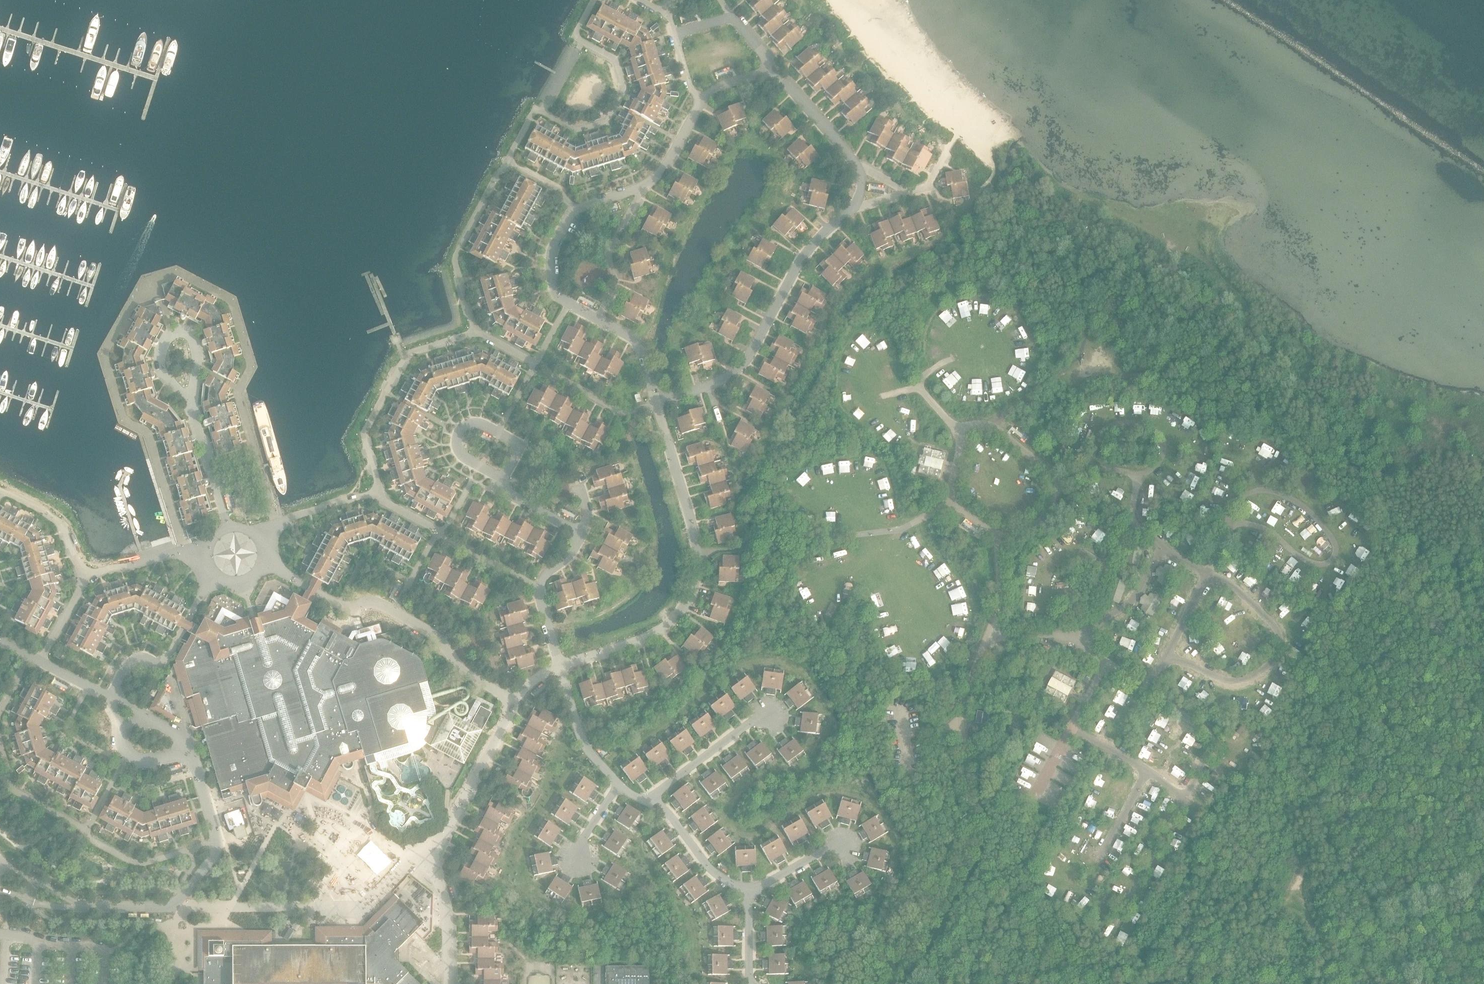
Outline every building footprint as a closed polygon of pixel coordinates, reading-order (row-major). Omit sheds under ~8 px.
[(752,9),(762,0),(754,0),(748,5),(752,9)] [(761,15),(773,5),(769,0),(770,0),(762,0),(752,9),(755,13),(757,11),(761,15)] [(633,66),(625,68),(627,76),(635,74),(637,81),(639,80),(642,91),(637,101),(635,100),(632,106),(625,102),(623,106),(659,126),(661,122),(654,118),(657,113),(658,112),(660,107),(667,111),(670,106),(663,103),(661,102),(666,93),(663,84),(665,84),(663,77),(670,75),(668,66),(660,69),(659,63),(659,62),(658,62),(657,56),(664,54),(662,46),(654,48),(652,41),(650,42),(648,33),(639,28),(640,26),(634,23),(638,16),(630,12),(626,19),(621,16),(620,16),(615,13),(619,6),(611,2),(607,9),(601,5),(589,28),(595,31),(591,38),(599,42),(603,35),(608,38),(609,39),(614,41),(610,49),(615,51),(618,44),(619,44),(619,42),(629,48),(632,58),(631,59),(633,66)] [(758,25),(761,29),(783,10),(779,7),(777,9),(773,5),(761,15),(764,19),(758,25)] [(767,31),(770,35),(783,25),(779,20),(786,14),(783,10),(761,29),(765,33),(767,31)] [(650,28),(652,32),(659,27),(656,23),(650,28)] [(772,41),(776,45),(797,27),(794,23),(786,29),(783,25),(770,35),(774,40),(772,41)] [(797,27),(776,45),(779,49),(785,44),(789,48),(802,38),(797,33),(800,30),(797,27)] [(794,68),(798,72),(819,53),(816,49),(813,52),(809,47),(796,58),(800,62),(794,68)] [(803,74),(806,78),(819,68),(815,63),(822,57),(819,53),(798,72),(801,76),(803,74)] [(808,84),(812,88),(833,69),(830,66),(822,72),(819,68),(806,78),(810,82),(808,84)] [(821,87),(825,91),(837,80),(833,76),(836,73),(833,69),(812,88),(815,92),(821,87)] [(827,96),(830,101),(852,82),(848,78),(841,84),(837,80),(825,91),(829,95),(827,96)] [(852,82),(830,101),(834,105),(840,99),(844,103),(856,93),(852,88),(855,86),(852,82)] [(841,113),(845,117),(866,98),(862,94),(860,97),(856,93),(844,103),(847,107),(841,113)] [(866,98),(845,117),(848,121),(850,119),(854,124),(866,113),(862,108),(869,102),(866,98)] [(739,103),(727,107),(735,126),(740,124),(738,120),(745,118),(739,103)] [(735,126),(727,107),(723,109),(724,113),(717,116),(723,131),(735,126)] [(762,120),(770,130),(785,117),(782,113),(779,116),(774,110),(762,120)] [(545,169),(553,173),(557,166),(563,169),(564,168),(572,172),(581,170),(582,171),(588,169),(591,177),(599,174),(597,167),(603,165),(609,163),(611,171),(620,168),(618,161),(624,159),(624,157),(633,154),(637,146),(639,147),(639,146),(646,150),(648,146),(641,142),(644,137),(645,136),(647,131),(654,135),(657,130),(620,111),(618,115),(625,119),(622,125),(623,126),(618,136),(607,139),(607,137),(600,139),(598,131),(589,134),(591,142),(585,144),(585,145),(575,148),(565,143),(566,142),(565,141),(569,134),(565,132),(561,139),(556,136),(555,136),(550,133),(554,126),(546,122),(542,129),(536,126),(533,132),(527,142),(524,148),(530,152),(526,159),(534,163),(538,156),(543,159),(544,159),(549,162),(545,169)] [(785,117),(770,130),(774,134),(776,132),(781,138),(794,127),(785,117)] [(870,143),(875,145),(888,120),(884,118),(882,121),(876,118),(869,133),(874,135),(870,143)] [(881,146),(885,148),(893,134),(888,131),(892,123),(888,120),(875,145),(879,148),(881,146)] [(886,158),(891,161),(904,136),(900,133),(898,137),(893,134),(885,148),(890,151),(886,158)] [(696,141),(694,146),(711,156),(717,144),(703,136),(700,143),(696,141)] [(897,161),(901,164),(909,150),(904,147),(909,138),(904,136),(891,161),(896,163),(897,161)] [(787,149),(795,159),(810,146),(806,142),(804,144),(799,139),(787,149)] [(905,168),(910,171),(923,146),(919,144),(914,152),(909,150),(901,164),(906,166),(905,168)] [(711,156),(694,146),(688,157),(702,165),(706,158),(709,160),(711,156)] [(810,146),(795,159),(798,163),(801,161),(806,166),(818,156),(810,146)] [(923,146),(910,171),(915,174),(919,166),(924,169),(931,155),(926,152),(928,149),(923,146)] [(634,159),(639,165),(642,163),(637,156),(634,159)] [(945,173),(947,186),(967,183),(966,178),(963,178),(961,171),(945,173)] [(676,178),(674,183),(691,192),(697,181),(683,173),(680,180),(676,178)] [(531,209),(531,208),(534,203),(541,207),(545,199),(538,195),(541,189),(535,186),(525,180),(519,177),(515,183),(508,179),(504,187),(511,191),(508,196),(508,197),(505,202),(498,198),(494,206),(501,210),(498,215),(493,212),(490,218),(482,215),(478,222),(485,226),(482,231),(482,232),(479,237),(472,234),(468,241),(475,245),(472,251),(494,263),(498,257),(505,261),(509,253),(502,249),(505,244),(508,238),(515,242),(519,234),(512,231),(515,225),(520,228),(523,222),(530,226),(535,218),(528,214),(530,209),(531,209)] [(811,179),(808,191),(827,196),(828,191),(825,190),(827,183),(811,179)] [(691,192),(674,183),(668,194),(682,202),(686,195),(689,197),(691,192)] [(967,183),(947,186),(948,191),(952,191),(953,198),(969,196),(967,183)] [(827,196),(808,191),(807,196),(810,197),(808,204),(824,208),(827,196)] [(650,212),(648,217),(665,226),(671,215),(657,207),(653,214),(650,212)] [(784,211),(781,215),(796,228),(804,219),(792,208),(787,214),(784,211)] [(924,209),(919,211),(930,237),(934,235),(933,232),(939,229),(933,214),(927,216),(924,209)] [(902,211),(897,213),(907,240),(912,238),(911,234),(916,232),(910,217),(905,219),(902,211)] [(915,215),(910,217),(916,232),(921,230),(925,239),(930,237),(919,211),(914,213),(915,215)] [(893,218),(888,220),(894,235),(899,233),(903,242),(907,240),(897,213),(892,216),(893,218)] [(796,228),(781,215),(772,225),(784,236),(789,230),(792,232),(796,228)] [(665,226),(648,217),(642,228),(656,236),(659,229),(663,231),(665,226)] [(882,220),(877,222),(887,248),(892,246),(888,237),(894,235),(888,220),(883,222),(882,220)] [(887,248),(877,222),(872,224),(875,232),(870,234),(876,249),(882,246),(883,250),(887,248)] [(755,244),(752,248),(770,258),(776,246),(762,239),(758,245),(755,244)] [(842,241),(838,245),(858,265),(861,262),(859,259),(863,255),(852,243),(848,247),(842,241)] [(836,250),(832,254),(843,266),(847,262),(854,269),(858,265),(838,245),(834,249),(836,250)] [(628,261),(630,266),(649,260),(645,248),(630,252),(632,260),(628,261)] [(770,258),(752,248),(746,260),(760,267),(764,261),(767,262),(770,258)] [(827,256),(823,260),(842,280),(846,277),(839,270),(843,266),(832,254),(828,258),(827,256)] [(649,260),(630,266),(633,278),(649,274),(647,266),(650,265),(649,260)] [(842,280),(823,260),(819,264),(825,270),(821,274),(832,285),(836,281),(839,284),(842,280)] [(740,271),(734,283),(751,292),(754,287),(751,286),(754,279),(740,271)] [(482,311),(483,315),(491,313),(492,313),(495,322),(503,326),(503,328),(499,335),(503,337),(507,330),(513,334),(518,336),(514,344),(522,348),(526,341),(532,344),(544,321),(538,318),(542,311),(534,307),(530,314),(524,311),(523,312),(514,307),(510,296),(512,296),(510,289),(518,287),(515,278),(508,281),(506,274),(481,281),(483,288),(475,290),(478,299),(486,296),(487,302),(487,303),(488,303),(489,309),(482,311)] [(218,362),(213,371),(231,381),(236,372),(232,370),(234,356),(238,355),(235,345),(231,346),(225,326),(229,325),(226,315),(222,316),(213,305),(215,301),(206,297),(204,300),(185,290),(187,286),(175,280),(175,281),(161,285),(165,298),(165,299),(176,304),(174,308),(182,312),(180,316),(180,317),(180,318),(180,319),(182,320),(183,320),(184,319),(186,315),(195,319),(197,316),(205,320),(208,329),(204,331),(207,340),(203,341),(202,341),(202,342),(201,343),(201,344),(202,345),(203,346),(204,346),(208,344),(211,354),(215,352),(218,362)] [(751,292),(734,283),(731,287),(734,289),(731,296),(745,303),(751,292)] [(801,288),(799,292),(824,306),(826,301),(823,300),(826,294),(812,287),(809,292),(801,288)] [(798,298),(796,303),(810,311),(813,306),(821,310),(824,306),(799,292),(796,297),(798,298)] [(628,298),(625,303),(643,312),(649,301),(634,293),(631,300),(628,298)] [(643,312),(625,303),(619,314),(633,322),(637,315),(640,317),(643,312)] [(791,307),(789,312),(813,325),(816,320),(807,316),(810,311),(796,303),(793,308),(791,307)] [(143,414),(141,418),(158,427),(161,437),(165,436),(171,457),(168,458),(174,481),(178,480),(184,501),(181,502),(187,525),(208,519),(201,497),(205,496),(202,487),(206,486),(207,485),(208,484),(208,482),(207,481),(206,481),(205,481),(201,482),(198,473),(194,474),(188,453),(192,452),(189,443),(192,442),(194,442),(194,441),(195,440),(195,439),(194,438),(194,437),(193,437),(192,437),(188,438),(185,429),(181,430),(179,422),(175,423),(166,412),(168,408),(150,399),(148,390),(152,388),(149,379),(153,378),(154,377),(154,376),(154,375),(154,374),(152,373),(147,375),(145,365),(141,367),(138,357),(143,349),(146,351),(150,343),(155,345),(156,345),(157,345),(157,344),(158,343),(158,342),(158,341),(157,340),(153,338),(158,330),(154,328),(160,317),(159,317),(155,304),(142,308),(141,307),(135,319),(139,321),(128,340),(125,338),(120,347),(123,349),(122,363),(118,364),(121,374),(125,373),(131,393),(127,394),(130,404),(134,403),(143,414)] [(727,308),(721,320),(738,329),(741,325),(737,323),(741,316),(727,308)] [(813,325),(789,312),(786,316),(793,320),(791,325),(805,333),(808,328),(811,329),(813,325)] [(738,329),(721,320),(718,324),(721,326),(718,333),(732,341),(738,329)] [(563,348),(567,351),(581,326),(576,323),(573,329),(568,326),(561,340),(566,343),(563,348)] [(567,351),(577,356),(585,341),(580,339),(586,328),(581,326),(567,351)] [(774,339),(771,343),(796,357),(799,352),(790,348),(793,342),(779,335),(776,340),(774,339)] [(579,364),(583,366),(597,341),(592,339),(590,344),(585,341),(577,356),(582,359),(579,364)] [(583,366),(593,371),(601,357),(596,355),(602,344),(597,341),(583,366)] [(702,342),(697,344),(702,363),(714,359),(710,344),(703,346),(702,342)] [(776,352),(774,357),(788,365),(791,360),(794,361),(796,357),(771,343),(769,348),(776,352)] [(702,363),(697,344),(684,348),(689,363),(696,361),(697,364),(702,363)] [(511,389),(517,379),(520,373),(514,370),(518,363),(510,358),(506,365),(501,362),(495,359),(499,352),(495,350),(491,357),(490,358),(482,354),(473,357),(472,355),(465,357),(463,349),(455,352),(457,359),(451,361),(450,361),(445,363),(442,355),(434,358),(436,366),(430,368),(430,369),(421,372),(416,380),(415,379),(412,386),(405,382),(400,390),(407,394),(404,399),(410,403),(421,408),(427,412),(430,406),(437,410),(439,405),(432,401),(431,400),(436,391),(447,387),(447,389),(454,387),(456,395),(465,392),(462,385),(469,383),(469,381),(479,378),(489,383),(488,384),(494,388),(491,395),(498,399),(502,392),(508,395),(511,389)] [(593,371),(603,377),(616,352),(611,349),(606,360),(601,357),(593,371)] [(616,352),(603,377),(607,379),(610,374),(615,377),(623,362),(618,360),(621,354),(616,352)] [(764,358),(761,363),(786,376),(788,371),(785,370),(788,365),(774,357),(771,362),(764,358)] [(786,376),(761,363),(759,367),(761,368),(758,373),(772,381),(775,376),(784,380),(786,376)] [(233,452),(239,450),(233,428),(237,427),(230,404),(226,405),(223,396),(228,386),(210,376),(205,385),(208,387),(207,401),(203,402),(206,412),(210,411),(212,419),(204,421),(203,421),(203,422),(203,423),(203,424),(203,425),(204,426),(205,426),(214,424),(216,432),(212,433),(219,456),(225,454),(233,452)] [(530,409),(535,411),(548,387),(543,384),(539,391),(534,389),(526,403),(532,406),(530,409)] [(755,385),(749,397),(766,406),(769,401),(766,400),(769,393),(755,385)] [(544,405),(549,408),(556,394),(552,391),(552,390),(553,389),(548,387),(535,411),(539,414),(544,405)] [(561,396),(556,394),(549,408),(554,411),(549,419),(554,422),(567,397),(562,394),(562,395),(561,396)] [(560,421),(565,424),(573,409),(568,407),(572,399),(567,397),(554,422),(558,424),(560,421)] [(766,406),(749,397),(746,401),(749,403),(746,410),(760,418),(766,406)] [(423,467),(421,461),(429,458),(426,450),(419,452),(417,445),(415,446),(412,435),(417,425),(419,426),(426,430),(428,426),(421,422),(424,416),(402,404),(399,410),(391,406),(387,414),(394,418),(391,424),(393,424),(388,433),(391,442),(389,442),(391,449),(383,451),(386,460),(394,458),(395,463),(395,464),(396,464),(397,470),(390,472),(392,481),(400,478),(402,485),(404,484),(406,494),(415,498),(414,500),(410,507),(414,509),(418,502),(423,505),(424,505),(429,508),(426,515),(433,519),(437,512),(443,516),(455,493),(449,490),(453,483),(445,478),(441,485),(435,482),(434,484),(425,478),(422,468),(423,467)] [(701,407),(688,411),(694,430),(699,428),(698,425),(705,423),(701,407)] [(565,435),(570,437),(583,413),(578,410),(577,412),(573,409),(565,424),(570,426),(565,435)] [(694,430),(688,411),(683,412),(684,416),(677,418),(682,433),(694,430)] [(576,437),(581,439),(589,425),(584,422),(588,415),(583,413),(570,437),(574,440),(576,437)] [(584,445),(589,448),(602,423),(597,420),(593,428),(589,425),(581,439),(586,442),(584,445)] [(740,420),(733,432),(751,441),(753,436),(750,435),(754,428),(740,420)] [(602,423),(589,448),(593,450),(598,442),(603,444),(611,430),(606,428),(607,425),(602,423)] [(751,441),(733,432),(731,436),(734,438),(730,445),(745,453),(751,441)] [(685,453),(687,458),(714,450),(712,446),(703,448),(701,442),(686,447),(687,452),(685,453)] [(917,464),(919,465),(917,473),(940,478),(946,453),(923,447),(922,455),(919,454),(917,464)] [(696,461),(698,466),(713,462),(712,456),(715,455),(714,450),(687,458),(688,464),(696,461)] [(697,472),(699,477),(726,469),(724,465),(715,467),(713,462),(698,466),(699,471),(697,472)] [(592,477),(593,482),(620,474),(619,469),(613,471),(611,465),(596,470),(597,475),(592,477)] [(708,480),(710,485),(725,481),(724,475),(727,474),(726,469),(699,477),(700,483),(708,480)] [(606,484),(608,489),(623,484),(620,474),(593,482),(595,488),(606,484)] [(703,493),(705,498),(732,490),(730,485),(727,486),(725,481),(710,485),(711,491),(703,493)] [(598,498),(599,503),(626,495),(623,484),(608,489),(609,494),(598,498)] [(732,490),(705,498),(706,503),(709,503),(710,508),(726,503),(724,497),(733,495),(732,490)] [(626,495),(599,503),(601,508),(606,506),(608,512),(624,507),(622,501),(628,500),(626,495)] [(466,527),(471,530),(484,505),(479,502),(478,504),(473,502),(465,516),(471,519),(466,527)] [(477,529),(482,532),(490,517),(485,515),(489,507),(484,505),(471,530),(475,532),(477,529)] [(56,593),(53,584),(55,583),(53,577),(60,574),(58,566),(50,568),(48,562),(49,562),(48,562),(47,556),(54,554),(52,545),(44,548),(42,541),(40,541),(38,532),(29,528),(30,526),(34,519),(30,517),(26,524),(20,521),(21,521),(20,520),(20,521),(14,518),(18,511),(11,507),(7,514),(1,510),(0,512),(0,544),(2,540),(8,544),(9,542),(19,547),(22,558),(21,559),(23,565),(15,568),(17,576),(25,574),(27,580),(29,580),(32,591),(27,600),(25,600),(22,606),(15,602),(11,610),(18,613),(14,619),(37,632),(40,626),(47,629),(51,622),(44,618),(47,613),(48,612),(50,607),(57,610),(60,606),(53,602),(51,601),(56,593)] [(305,572),(311,576),(322,582),(322,581),(328,585),(331,579),(338,583),(342,575),(335,571),(338,566),(339,565),(338,565),(341,560),(348,563),(351,559),(344,555),(342,554),(347,545),(358,541),(358,542),(359,542),(359,541),(370,538),(380,543),(379,545),(375,552),(379,554),(383,547),(389,550),(388,550),(389,551),(395,553),(391,560),(398,565),(402,557),(408,561),(417,544),(420,538),(414,535),(418,528),(411,524),(407,531),(401,528),(402,528),(401,527),(401,528),(395,525),(399,518),(392,513),(388,520),(382,517),(381,519),(372,514),(363,517),(363,515),(356,517),(354,510),(345,512),(348,520),(341,522),(341,524),(332,526),(328,535),(326,534),(323,540),(316,536),(312,544),(319,547),(316,553),(315,553),(316,553),(313,559),(306,555),(302,563),(308,566),(305,572)] [(485,538),(490,540),(503,515),(498,513),(494,520),(490,517),(482,532),(487,534),(485,538)] [(713,526),(714,531),(734,526),(730,514),(715,518),(717,525),(713,526)] [(499,534),(504,537),(511,522),(507,520),(508,518),(503,515),(490,540),(494,542),(499,534)] [(507,543),(511,545),(525,520),(520,518),(516,525),(511,522),(504,537),(509,539),(507,543)] [(520,539),(526,542),(533,528),(529,525),(530,523),(525,520),(511,545),(516,547),(520,539)] [(734,526),(714,531),(718,544),(733,539),(732,532),(735,531),(734,526)] [(605,527),(602,532),(627,545),(633,535),(618,528),(615,533),(605,527)] [(526,553),(530,555),(544,530),(539,528),(538,530),(533,528),(526,542),(531,544),(526,553)] [(194,529),(186,531),(189,539),(196,536),(194,529)] [(544,530),(530,555),(535,558),(537,554),(542,557),(550,543),(545,540),(549,533),(544,530)] [(605,539),(602,544),(617,552),(620,547),(625,550),(627,545),(602,532),(600,537),(605,539)] [(595,546),(592,551),(617,564),(619,560),(614,557),(617,552),(602,544),(600,549),(595,546)] [(617,564),(592,551),(589,556),(600,561),(597,566),(612,574),(617,564)] [(425,574),(423,578),(424,582),(427,584),(432,583),(432,581),(446,557),(441,554),(440,556),(435,553),(427,568),(433,571),(431,574),(429,573),(425,574)] [(719,563),(719,568),(738,569),(739,556),(722,555),(722,563),(719,563)] [(439,580),(444,583),(451,569),(447,566),(451,559),(446,556),(446,557),(432,581),(437,584),(439,580)] [(738,569),(719,568),(718,581),(734,581),(735,574),(738,574),(738,569)] [(444,594),(449,597),(462,572),(457,569),(456,572),(451,569),(444,583),(449,586),(444,594)] [(455,596),(460,599),(468,585),(463,582),(467,575),(462,572),(449,597),(453,599),(455,596)] [(585,572),(580,574),(588,601),(599,598),(594,582),(589,584),(585,572)] [(577,581),(571,583),(576,598),(582,596),(583,602),(588,601),(580,574),(575,575),(577,581)] [(322,582),(311,576),(299,598),(309,604),(322,582)] [(565,578),(559,580),(568,607),(572,606),(571,600),(576,598),(571,583),(566,584),(565,578)] [(65,634),(72,637),(69,643),(92,656),(95,650),(102,653),(106,646),(99,642),(102,637),(103,636),(102,636),(105,631),(112,634),(115,630),(108,626),(106,625),(111,616),(122,612),(122,613),(123,612),(134,609),(144,614),(143,616),(139,623),(143,625),(147,618),(153,621),(152,621),(153,621),(159,624),(155,631),(162,635),(166,628),(172,632),(175,625),(176,626),(176,624),(181,616),(184,609),(178,606),(182,599),(174,594),(171,602),(165,599),(165,598),(159,595),(163,588),(155,584),(152,591),(145,588),(145,590),(136,585),(127,588),(127,586),(120,588),(118,580),(109,583),(112,591),(105,593),(105,594),(96,597),(92,605),(90,604),(87,611),(80,607),(76,615),(83,618),(80,624),(79,624),(79,625),(77,630),(70,626),(65,634)] [(463,605),(468,607),(481,582),(476,580),(472,587),(468,585),(460,599),(465,602),(463,605)] [(568,607),(559,580),(554,581),(558,593),(552,595),(557,610),(568,607)] [(481,582),(468,607),(472,609),(477,601),(482,604),(490,590),(485,587),(486,585),(481,582)] [(174,664),(171,671),(175,673),(178,682),(181,681),(185,697),(193,695),(221,790),(230,788),(231,792),(222,794),(223,799),(232,797),(231,793),(248,787),(253,802),(253,804),(255,805),(256,806),(259,806),(260,805),(261,804),(262,803),(262,802),(262,799),(260,794),(268,792),(292,803),(300,788),(305,790),(307,785),(323,794),(338,767),(339,768),(340,769),(342,769),(344,770),(346,770),(348,770),(351,769),(352,768),(353,766),(353,764),(353,761),(364,758),(367,766),(375,763),(377,767),(378,770),(380,770),(388,767),(385,760),(396,757),(410,752),(416,750),(419,748),(425,743),(464,764),(482,730),(491,712),(480,706),(470,726),(446,713),(436,718),(435,711),(427,682),(421,663),(419,661),(418,660),(417,658),(415,656),(386,642),(383,641),(382,640),(380,640),(359,645),(351,641),(354,635),(346,632),(344,637),(339,635),(342,630),(322,619),(318,627),(302,619),(310,604),(294,595),(291,601),(274,592),(263,614),(257,616),(258,619),(253,620),(249,622),(248,618),(244,620),(223,608),(213,624),(205,620),(201,628),(195,625),(191,633),(192,634),(186,644),(185,644),(176,661),(176,664),(174,664)] [(714,592),(710,604),(728,611),(730,606),(727,605),(729,598),(714,592)] [(499,613),(500,618),(527,610),(526,605),(524,605),(522,600),(506,604),(508,610),(499,613)] [(728,611),(710,604),(708,609),(711,611),(709,618),(724,623),(728,611)] [(505,621),(507,627),(522,623),(521,617),(529,615),(527,610),(500,618),(502,623),(505,621)] [(176,624),(191,632),(195,624),(181,616),(176,624)] [(499,635),(500,640),(528,632),(526,627),(524,628),(522,623),(507,627),(508,633),(499,635)] [(693,631),(690,635),(706,647),(714,637),(701,627),(696,633),(693,631)] [(505,644),(507,649),(522,645),(521,640),(529,637),(528,632),(500,640),(502,645),(505,644)] [(706,647),(690,635),(682,645),(695,655),(700,649),(703,651),(706,647)] [(505,656),(506,661),(533,653),(532,648),(524,650),(522,645),(507,649),(508,655),(505,656)] [(533,653),(506,661),(508,666),(517,663),(519,669),(534,664),(533,659),(535,658),(533,653)] [(668,656),(664,659),(675,676),(686,668),(677,655),(670,659),(668,656)] [(675,676),(664,659),(653,667),(663,680),(669,676),(671,679),(675,676)] [(635,664),(630,666),(638,693),(643,691),(642,688),(648,686),(643,670),(638,672),(635,664)] [(625,669),(620,671),(625,686),(631,685),(633,694),(638,693),(630,666),(625,667),(625,669)] [(614,670),(609,672),(617,699),(622,697),(619,688),(625,686),(620,671),(615,672),(614,670)] [(1075,681),(1056,670),(1044,692),(1064,702),(1075,681)] [(607,681),(601,683),(606,698),(612,697),(613,700),(617,699),(609,672),(604,673),(607,681)] [(766,694),(770,695),(773,673),(763,672),(761,687),(767,687),(766,694)] [(773,673),(770,695),(774,695),(775,689),(781,689),(783,675),(773,673)] [(594,676),(589,678),(597,705),(601,703),(600,700),(606,698),(601,683),(596,684),(594,676)] [(746,677),(738,683),(751,699),(754,697),(751,692),(755,688),(746,677)] [(597,705),(589,678),(583,679),(584,682),(579,683),(583,699),(589,697),(592,706),(597,705)] [(145,682),(141,689),(147,693),(151,686),(145,682)] [(751,699),(738,683),(731,688),(739,700),(744,697),(748,702),(751,699)] [(166,686),(162,684),(149,708),(173,721),(176,717),(172,715),(165,690),(166,686)] [(784,701),(787,704),(804,692),(798,684),(786,693),(790,697),(784,701)] [(56,791),(63,795),(67,788),(72,791),(69,796),(75,799),(72,806),(79,811),(83,803),(89,807),(101,784),(95,781),(99,774),(91,770),(88,777),(82,774),(85,769),(79,765),(83,758),(75,754),(71,761),(66,759),(66,758),(65,758),(60,755),(64,748),(60,746),(56,753),(55,754),(45,749),(42,738),(42,737),(38,727),(44,717),(45,718),(49,712),(56,715),(60,708),(53,704),(56,698),(33,686),(30,692),(23,688),(19,696),(26,699),(23,705),(20,711),(13,707),(11,711),(18,715),(19,716),(15,724),(17,733),(16,734),(18,740),(10,743),(13,751),(20,749),(22,756),(24,755),(27,764),(35,769),(34,770),(40,774),(36,781),(44,785),(48,778),(53,781),(54,781),(59,784),(56,791)] [(152,687),(149,694),(154,697),(157,690),(152,687)] [(804,692),(787,704),(789,708),(794,704),(798,708),(810,699),(804,692)] [(726,694),(718,700),(731,717),(734,715),(730,710),(735,706),(726,694)] [(731,717),(718,700),(710,706),(719,718),(724,714),(727,720),(731,717)] [(532,710),(530,715),(554,728),(557,724),(554,722),(557,716),(542,709),(540,714),(532,710)] [(975,722),(993,726),(995,714),(977,710),(975,722)] [(795,717),(795,721),(816,724),(817,714),(802,712),(802,718),(795,717)] [(707,714),(699,720),(711,737),(715,734),(711,729),(716,726),(707,714)] [(529,720),(527,725),(541,733),(544,728),(552,732),(554,728),(530,715),(527,719),(529,720)] [(711,737),(699,720),(691,725),(700,737),(704,734),(708,739),(711,737)] [(816,724),(795,721),(794,725),(801,726),(800,732),(815,734),(816,724)] [(522,729),(519,734),(544,747),(547,743),(538,738),(541,733),(527,725),(524,730),(522,729)] [(685,730),(677,736),(690,753),(693,750),(689,745),(694,742),(685,730)] [(524,742),(522,747),(536,755),(539,750),(542,752),(544,747),(519,734),(517,738),(524,742)] [(690,753),(677,736),(669,742),(678,753),(683,750),(687,755),(690,753)] [(785,737),(782,740),(795,757),(803,751),(794,739),(789,742),(785,737)] [(795,757),(782,740),(779,742),(783,747),(778,751),(787,763),(795,757)] [(753,741),(750,743),(763,760),(770,754),(762,742),(757,746),(753,741)] [(661,743),(653,749),(665,766),(669,763),(665,758),(670,755),(661,743)] [(763,760),(750,743),(747,745),(750,751),(746,754),(755,766),(763,760)] [(517,751),(514,755),(539,769),(542,764),(533,760),(536,755),(522,747),(519,752),(517,751)] [(665,766),(653,749),(645,755),(654,767),(658,763),(662,768),(665,766)] [(729,753),(726,756),(739,773),(747,767),(738,755),(733,758),(729,753)] [(519,764),(517,769),(531,777),(534,771),(537,773),(539,769),(514,755),(512,760),(519,764)] [(739,773),(726,756),(723,758),(726,763),(722,767),(731,779),(739,773)] [(638,757),(630,763),(643,780),(646,778),(642,773),(647,769),(638,757)] [(643,780),(630,763),(622,769),(631,781),(636,778),(640,783),(643,780)] [(16,771),(18,774),(25,769),(22,765),(16,771)] [(507,770),(504,774),(529,788),(531,783),(528,782),(531,777),(517,769),(514,774),(507,770)] [(708,769),(704,772),(717,789),(725,783),(716,771),(711,775),(708,769)] [(717,789),(704,772),(701,774),(705,780),(700,783),(709,795),(717,789)] [(529,788),(504,774),(502,779),(504,780),(501,786),(515,793),(518,788),(527,792),(529,788)] [(583,777),(578,785),(596,797),(598,793),(592,790),(596,785),(583,777)] [(596,797),(578,785),(572,794),(585,802),(588,797),(593,800),(596,797)] [(671,803),(673,806),(690,793),(684,785),(672,794),(676,799),(671,803)] [(128,803),(132,796),(124,792),(120,799),(114,796),(102,819),(108,822),(104,829),(112,833),(116,826),(121,829),(122,829),(127,832),(123,839),(128,841),(131,834),(132,834),(132,833),(141,838),(150,835),(150,837),(157,834),(159,842),(168,839),(165,832),(171,830),(172,830),(178,828),(180,836),(188,833),(186,826),(193,824),(185,799),(179,801),(176,793),(168,796),(170,804),(165,805),(164,805),(164,806),(158,807),(156,800),(151,801),(154,809),(153,809),(154,810),(143,814),(133,808),(134,807),(128,803)] [(690,793),(673,806),(676,809),(681,805),(684,810),(696,801),(690,793)] [(565,799),(559,807),(577,819),(580,815),(574,812),(577,807),(565,799)] [(489,801),(486,806),(511,820),(514,815),(510,813),(513,808),(499,800),(496,806),(489,801)] [(840,823),(844,824),(850,803),(841,801),(836,815),(842,817),(840,823)] [(824,803),(815,808),(826,826),(829,824),(826,819),(831,816),(824,803)] [(850,803),(844,824),(848,825),(850,819),(855,821),(860,806),(850,803)] [(619,806),(617,809),(634,821),(640,813),(628,805),(624,809),(619,806)] [(486,812),(483,817),(498,825),(500,819),(509,824),(511,820),(486,806),(484,811),(486,812)] [(577,819),(559,807),(554,816),(567,824),(570,819),(575,822),(577,819)] [(689,825),(691,828),(708,815),(702,807),(690,816),(694,821),(689,825)] [(826,826),(815,808),(807,813),(814,826),(819,823),(822,828),(826,826)] [(634,821),(617,809),(614,812),(620,816),(616,821),(629,829),(634,821)] [(708,815),(691,828),(694,831),(699,827),(702,832),(714,823),(708,815)] [(479,820),(476,825),(501,839),(503,834),(495,830),(498,825),(483,817),(481,822),(479,820)] [(858,832),(861,836),(879,825),(874,817),(861,824),(864,829),(858,832)] [(800,819),(792,824),(802,843),(806,841),(803,835),(808,832),(800,819)] [(548,821),(542,830),(560,841),(562,837),(557,834),(560,829),(548,821)] [(802,843),(792,824),(783,829),(791,842),(796,839),(799,845),(802,843)] [(481,834),(478,839),(493,846),(495,841),(499,843),(501,839),(476,825),(474,830),(481,834)] [(879,825),(861,836),(863,839),(868,836),(871,841),(884,834),(879,825)] [(560,841),(542,830),(537,838),(550,846),(553,841),(558,844),(560,841)] [(606,831),(604,835),(621,847),(627,839),(615,830),(611,835),(606,831)] [(649,839),(655,847),(672,834),(670,831),(665,835),(661,830),(649,839)] [(706,847),(708,850),(725,837),(719,830),(707,838),(711,843),(706,847)] [(672,834),(655,847),(661,855),(673,846),(670,841),(675,838),(672,834)] [(621,847),(604,835),(602,838),(607,842),(604,846),(616,855),(621,847)] [(725,837),(708,850),(711,854),(716,850),(719,854),(731,845),(725,837)] [(779,838),(770,843),(781,862),(784,860),(781,854),(786,851),(779,838)] [(474,842),(471,847),(496,860),(498,856),(490,851),(493,846),(478,839),(476,843),(474,842)] [(781,862),(770,843),(762,848),(769,861),(774,858),(777,864),(781,862)] [(476,856),(473,861),(488,868),(490,863),(494,865),(496,860),(471,847),(469,852),(476,856)] [(864,852),(863,856),(883,861),(886,851),(871,848),(870,853),(864,852)] [(746,871),(745,850),(735,851),(736,866),(741,866),(742,872),(746,871)] [(755,850),(745,850),(746,871),(750,871),(750,865),(755,865),(755,850)] [(533,855),(536,865),(556,860),(555,856),(549,858),(548,852),(533,855)] [(664,864),(670,872),(687,859),(685,856),(679,859),(676,855),(664,864)] [(883,861),(863,856),(862,860),(868,861),(866,867),(881,870),(883,861)] [(687,859),(670,872),(676,879),(688,871),(684,866),(689,862),(687,859)] [(556,860),(536,865),(538,875),(552,871),(551,866),(557,864),(556,860)] [(463,861),(461,866),(486,879),(488,875),(485,873),(488,868),(473,861),(471,865),(463,861)] [(605,865),(603,868),(621,880),(626,872),(614,864),(611,868),(605,865)] [(486,879),(461,866),(458,871),(460,872),(458,877),(472,885),(475,879),(483,884),(486,879)] [(821,866),(817,868),(828,887),(836,882),(829,869),(824,872),(821,866)] [(621,880),(603,868),(601,872),(606,875),(603,880),(615,888),(621,880)] [(828,887),(817,868),(814,870),(817,876),(812,879),(819,892),(828,887)] [(855,869),(851,871),(862,889),(870,884),(863,871),(858,874),(855,869)] [(862,889),(851,871),(848,873),(851,878),(846,881),(853,894),(862,889)] [(547,889),(555,894),(567,876),(563,874),(560,879),(555,876),(547,889)] [(567,876),(555,894),(564,900),(572,887),(567,884),(570,878),(567,876)] [(682,885),(688,893),(705,880),(703,877),(698,881),(694,876),(682,885)] [(590,879),(586,880),(591,900),(600,898),(597,884),(592,885),(590,879)] [(795,879),(792,881),(802,899),(811,894),(804,881),(799,884),(795,879)] [(591,900),(586,880),(582,880),(584,887),(578,888),(581,902),(591,900)] [(705,880),(688,893),(694,901),(706,892),(703,887),(708,883),(705,880)] [(802,899),(792,881),(788,883),(791,888),(786,891),(794,904),(802,899)] [(705,902),(710,910),(729,900),(726,896),(721,899),(718,894),(705,902)] [(766,898),(764,902),(782,912),(787,903),(774,896),(771,901),(766,898)] [(199,931),(197,972),(203,972),(203,983),(365,983),(381,983),(382,983),(419,983),(398,963),(398,955),(398,948),(423,923),(398,898),(365,932),(346,933),(337,933),(337,928),(316,928),(317,947),(270,947),(271,932),(199,931)] [(729,900),(710,910),(715,919),(728,911),(725,906),(731,903),(729,900)] [(782,912),(764,902),(762,905),(767,908),(765,913),(778,920),(782,912)] [(469,920),(469,926),(497,926),(497,921),(494,921),(494,915),(477,915),(477,920),(469,920)] [(471,931),(471,937),(488,937),(488,931),(497,931),(497,926),(469,926),(469,931),(471,931)] [(717,926),(717,936),(738,936),(738,932),(732,932),(732,926),(717,926)] [(760,932),(760,936),(781,936),(781,926),(766,926),(766,932),(760,932)] [(285,927),(279,936),(287,940),(293,931),(285,927)] [(738,936),(717,936),(717,946),(732,946),(732,940),(738,940),(738,936)] [(781,936),(760,936),(760,940),(767,940),(767,946),(781,946),(781,936)] [(469,942),(469,947),(497,947),(497,942),(488,942),(488,937),(471,937),(471,942),(469,942)] [(477,953),(477,958),(494,958),(494,952),(497,952),(497,947),(469,947),(469,953),(477,953)] [(762,960),(762,964),(784,964),(783,954),(769,954),(769,960),(762,960)] [(711,955),(711,964),(733,964),(733,960),(726,960),(726,955),(711,955)] [(475,964),(475,969),(503,969),(503,964),(494,964),(494,958),(477,958),(477,964),(475,964)] [(733,964),(711,964),(712,974),(726,974),(726,968),(733,968),(733,964)] [(784,964),(762,964),(762,968),(769,968),(769,974),(784,974),(784,964)] [(605,966),(605,983),(649,983),(649,966),(605,966)] [(483,974),(483,980),(500,980),(500,974),(503,974),(503,969),(475,969),(475,974),(483,974)]
